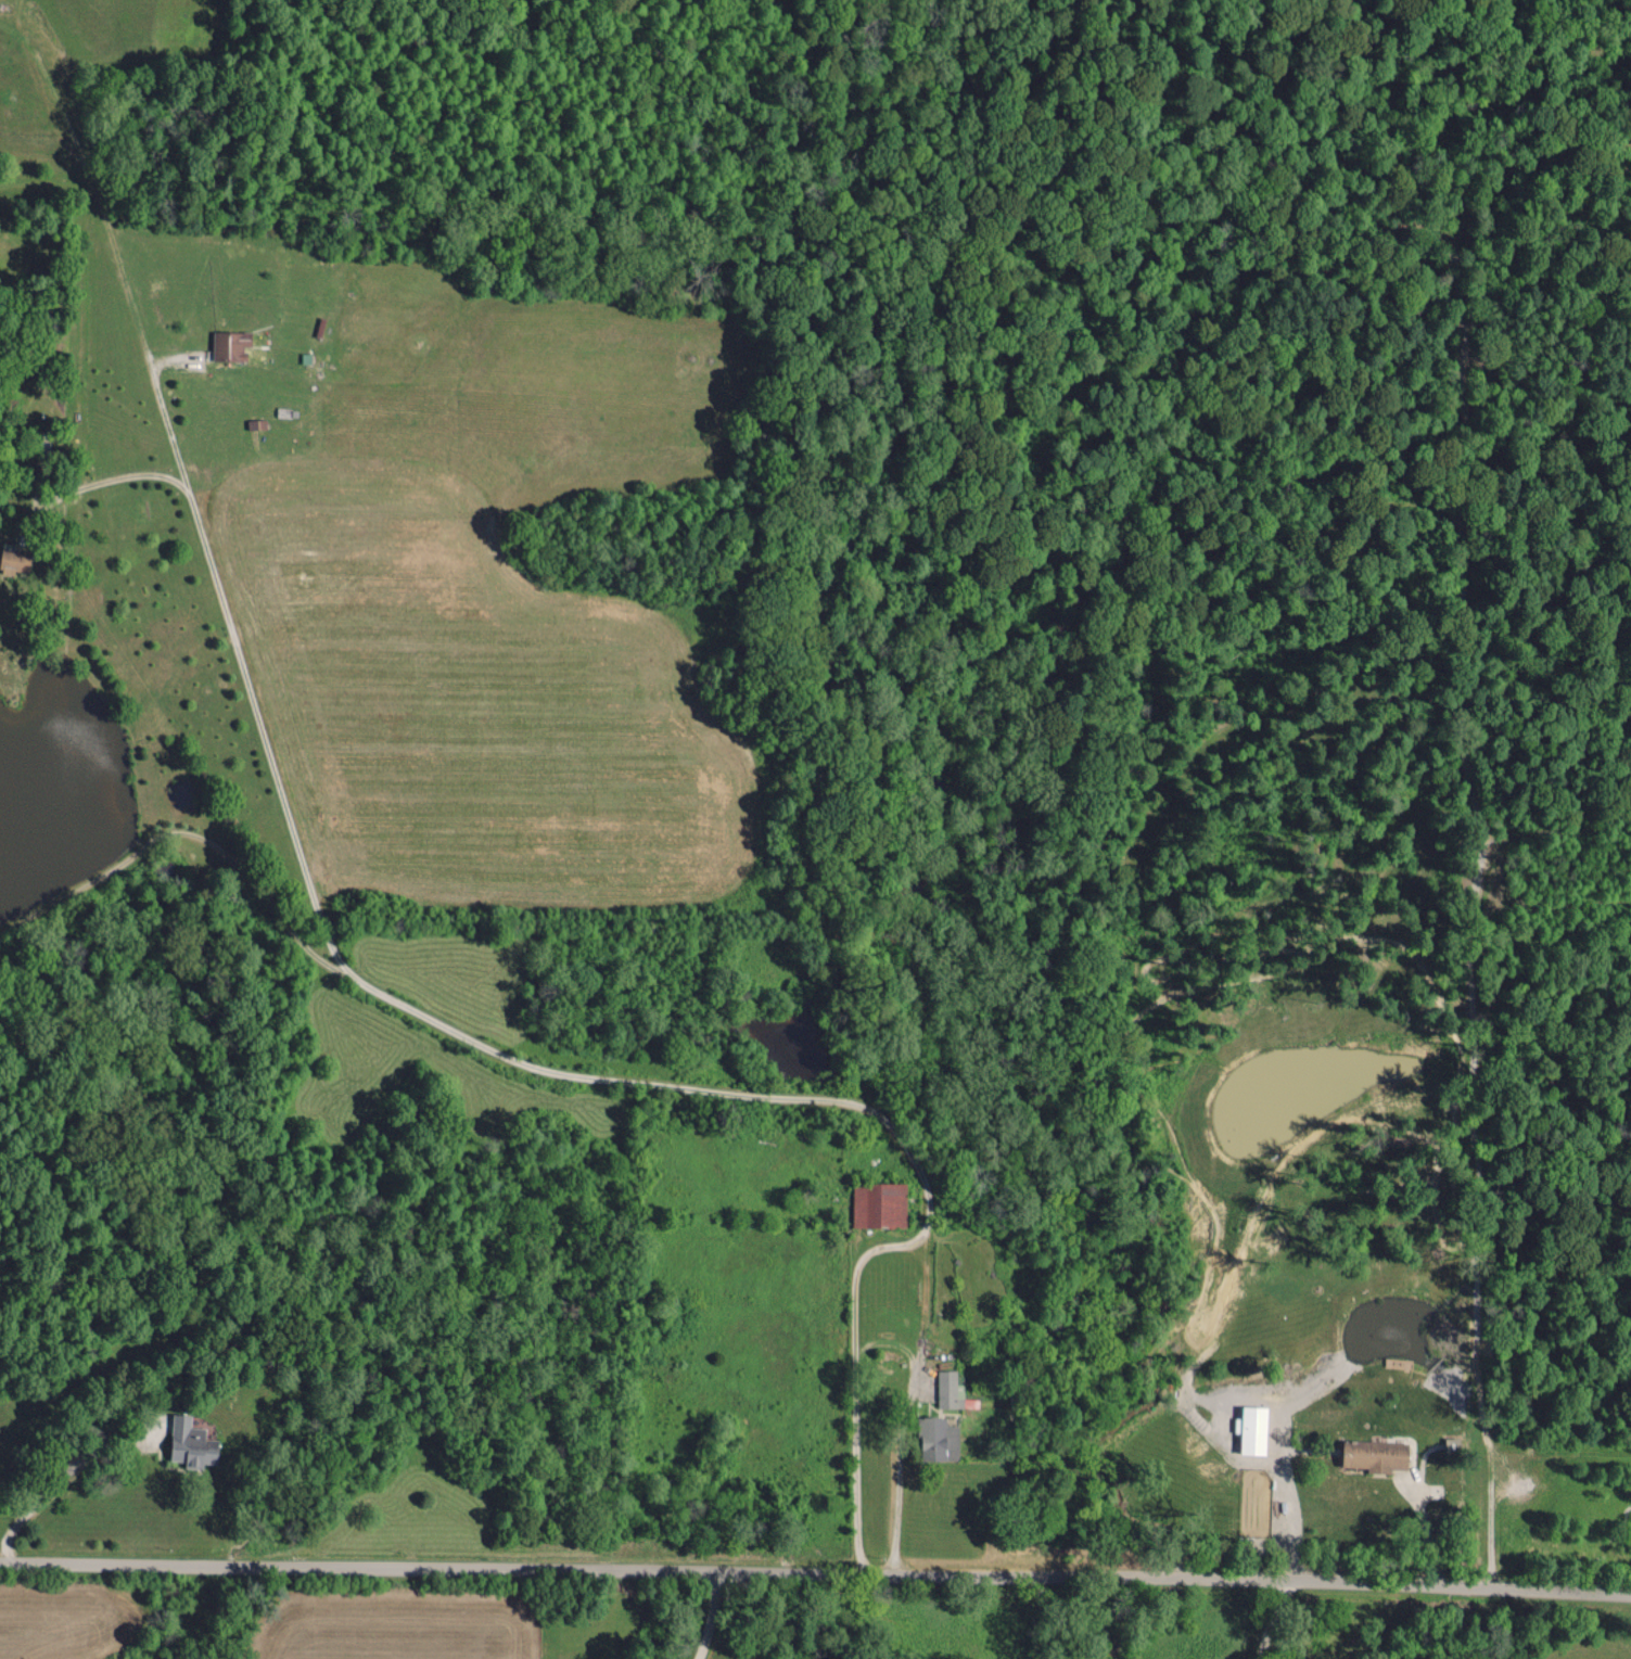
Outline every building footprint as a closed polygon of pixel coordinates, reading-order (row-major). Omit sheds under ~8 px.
[(29,573),(33,555),(5,547),(0,564),(0,573),(14,577),(16,569),(29,573)] [(852,1226),(906,1227),(907,1183),(852,1182),(852,1226)] [(937,1408),(962,1407),(961,1387),(955,1387),(955,1369),(937,1369),(937,1408)] [(1241,1432),(1241,1453),(1266,1454),(1268,1406),(1243,1405),(1242,1417),(1235,1417),(1234,1432),(1241,1432)] [(191,1414),(173,1413),(170,1460),(185,1461),(185,1467),(203,1469),(203,1463),(217,1464),(219,1439),(204,1438),(205,1427),(190,1426),(191,1414)] [(958,1424),(946,1424),(946,1416),(919,1416),(920,1460),(958,1459),(958,1424)] [(1392,1472),(1392,1468),(1409,1468),(1410,1442),(1343,1439),(1342,1466),(1368,1467),(1368,1471),(1392,1472)]
